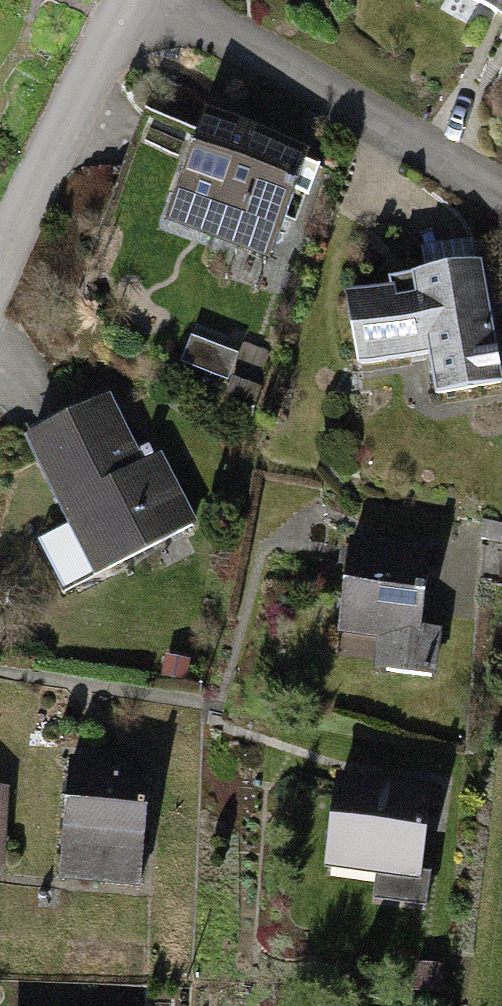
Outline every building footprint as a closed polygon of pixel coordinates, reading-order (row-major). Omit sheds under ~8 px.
[(501,21),(501,0),(464,0),(501,21)] [(243,133),(205,119),(165,229),(270,267),(296,196),(307,200),(319,168),(308,164),(310,157),(243,133)] [(345,298),(357,368),(431,356),(438,397),(501,385),(501,369),(484,266),(419,277),(389,283),(390,291),(345,298)] [(108,405),(28,444),(68,526),(55,532),(82,587),(193,532),(158,461),(140,469),(108,405)] [(429,552),(350,543),(340,636),(378,640),(374,673),(433,679),(439,629),(420,627),(425,588),(429,552)] [(151,769),(71,761),(58,887),(138,895),(148,803),(151,769)] [(430,794),(340,784),(329,874),(419,885),(427,822),(430,794)]
